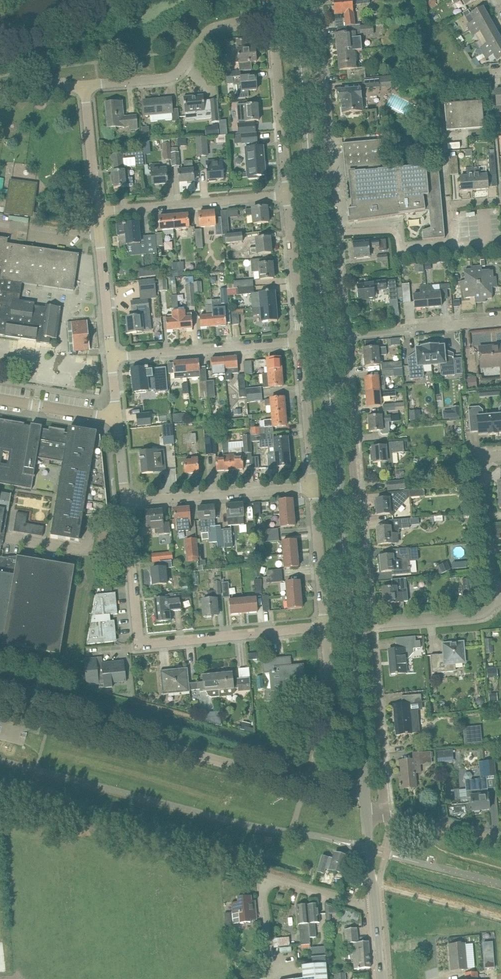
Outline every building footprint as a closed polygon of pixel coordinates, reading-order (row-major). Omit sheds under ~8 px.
[(333,0),(335,14),(344,13),(346,26),(336,27),(335,27),(335,28),(336,28),(346,26),(355,26),(353,5),(370,3),(369,0),(336,0),(333,0)] [(469,31),(489,19),(483,8),(470,15),(474,22),(467,26),(469,31)] [(496,31),(489,19),(469,31),(473,37),(480,33),(483,38),(496,31)] [(360,25),(360,35),(373,34),(372,24),(360,25)] [(417,30),(415,38),(424,40),(426,32),(417,30)] [(483,38),(487,45),(481,49),(483,54),(500,44),(500,40),(496,31),(483,38)] [(338,53),(352,52),(351,40),(354,40),(354,33),(336,35),(339,35),(339,40),(337,40),(338,53)] [(238,55),(235,56),(235,62),(239,62),(239,63),(240,71),(244,71),(251,70),(251,62),(256,62),(256,60),(257,60),(257,55),(256,55),(255,48),(246,49),(245,40),(237,40),(238,55)] [(227,49),(226,42),(215,43),(216,50),(227,49)] [(483,54),(486,59),(493,55),(497,61),(500,59),(500,44),(483,54)] [(353,63),(352,52),(338,53),(339,65),(341,65),(342,70),(339,70),(340,70),(347,70),(348,80),(362,79),(366,79),(365,68),(357,68),(357,63),(353,63)] [(230,72),(226,72),(227,84),(237,83),(238,98),(248,97),(248,91),(256,90),(256,88),(257,87),(257,83),(256,83),(255,76),(241,77),(240,71),(230,72)] [(380,77),(366,79),(362,79),(363,89),(380,87),(380,77)] [(342,114),(352,113),(362,112),(360,88),(348,90),(338,91),(339,101),(342,101),(343,103),(341,103),(342,114)] [(211,111),(212,123),(219,122),(217,100),(204,101),(203,95),(183,97),(186,120),(195,119),(194,113),(211,111)] [(179,121),(179,119),(178,109),(172,110),(171,98),(144,100),(145,116),(172,114),(173,122),(179,121)] [(484,128),(482,101),(445,104),(447,131),(484,128)] [(108,128),(118,127),(130,126),(130,130),(137,130),(136,117),(123,118),(122,102),(106,104),(108,128)] [(245,104),(237,105),(238,122),(259,121),(259,118),(260,118),(259,114),(258,113),(258,105),(245,106),(245,104)] [(239,133),(251,132),(250,125),(239,126),(239,133)] [(261,134),(239,135),(239,143),(246,142),(246,143),(261,142),(260,134),(261,134)] [(206,137),(196,138),(197,156),(207,155),(206,137)] [(440,184),(439,171),(384,174),(381,140),(342,144),(345,178),(346,178),(346,176),(350,175),(353,209),(348,210),(348,213),(349,222),(415,213),(425,211),(429,211),(430,228),(422,231),(423,240),(445,238),(441,192),(443,192),(443,183),(440,184)] [(170,142),(163,142),(164,160),(171,159),(170,142)] [(262,147),(252,148),(245,148),(248,177),(264,175),(264,167),(262,167),(261,161),(263,161),(262,147)] [(126,187),(130,187),(132,186),(132,178),(129,178),(129,171),(125,171),(124,160),(135,159),(136,167),(144,166),(143,151),(111,154),(111,162),(115,161),(116,172),(112,172),(114,188),(126,187)] [(496,175),(494,154),(488,154),(490,175),(496,175)] [(457,157),(449,157),(450,175),(458,174),(457,157)] [(185,171),(178,172),(179,182),(194,181),(192,161),(184,162),(185,171)] [(208,180),(223,179),(223,174),(229,174),(228,161),(207,162),(208,180)] [(167,183),(166,174),(166,173),(161,174),(160,166),(151,166),(153,185),(167,183)] [(474,190),(473,168),(467,169),(467,177),(460,177),(461,191),(474,190)] [(473,168),(474,190),(488,189),(487,175),(479,176),(479,168),(473,168)] [(35,185),(12,182),(8,213),(31,216),(35,185)] [(253,224),(259,224),(269,223),(267,207),(252,209),(245,210),(246,216),(253,216),(253,224)] [(221,211),(223,235),(229,235),(227,211),(221,211)] [(199,213),(199,223),(200,227),(208,227),(209,236),(216,235),(215,226),(214,212),(199,213)] [(188,214),(173,215),(175,230),(189,228),(188,214)] [(175,230),(173,215),(159,217),(159,219),(160,231),(175,230)] [(157,246),(156,234),(155,234),(156,235),(139,237),(138,222),(132,223),(132,224),(126,224),(123,224),(123,225),(117,225),(118,236),(119,236),(118,234),(126,233),(127,245),(138,244),(138,250),(157,248),(157,246)] [(204,248),(202,229),(195,229),(197,248),(204,248)] [(226,244),(242,242),(241,235),(226,236),(226,244)] [(6,245),(7,239),(8,240),(8,239),(0,238),(0,335),(5,336),(20,338),(21,338),(36,340),(36,341),(36,340),(41,341),(40,343),(49,344),(50,338),(57,339),(59,323),(58,323),(60,308),(61,308),(61,307),(46,305),(45,307),(34,306),(35,303),(34,303),(19,301),(22,283),(21,283),(22,283),(73,290),(73,291),(74,291),(76,275),(75,274),(78,256),(79,256),(79,255),(6,245)] [(249,248),(250,256),(258,255),(258,254),(271,253),(270,238),(256,239),(257,247),(249,248)] [(354,258),(364,257),(370,257),(369,249),(379,248),(379,251),(387,251),(386,240),(369,241),(352,243),(354,258)] [(259,259),(250,260),(251,272),(259,272),(260,280),(274,278),(273,277),(275,277),(275,276),(275,271),(274,270),(273,270),(272,263),(259,264),(259,259)] [(183,262),(172,263),(172,272),(184,271),(183,262)] [(479,284),(496,282),(495,277),(493,277),(492,271),(482,272),(481,267),(481,266),(477,267),(479,284)] [(479,284),(477,267),(471,267),(471,270),(464,271),(465,281),(460,282),(460,286),(479,284)] [(155,268),(139,269),(140,277),(156,276),(155,268)] [(236,288),(253,286),(253,280),(233,282),(234,288),(236,288)] [(154,281),(139,282),(141,298),(148,297),(147,291),(155,290),(154,281)] [(194,284),(195,294),(202,294),(202,281),(194,282),(194,284)] [(390,308),(397,307),(395,281),(373,282),(373,284),(357,286),(358,299),(375,297),(374,290),(386,289),(387,296),(389,296),(390,308)] [(496,282),(479,284),(481,302),(486,302),(485,299),(492,298),(491,288),(497,287),(496,282)] [(195,294),(194,284),(187,284),(188,307),(195,306),(195,294)] [(403,303),(410,302),(408,284),(402,285),(403,303)] [(481,302),(479,284),(460,286),(461,292),(464,292),(464,298),(475,297),(475,303),(481,302)] [(254,293),(253,286),(236,288),(237,295),(251,294),(252,308),(276,306),(275,291),(254,293)] [(428,308),(426,286),(419,287),(420,294),(413,295),(414,309),(428,308)] [(426,286),(428,308),(441,306),(440,293),(432,293),(432,286),(426,286)] [(142,301),(131,302),(132,310),(134,310),(135,317),(127,318),(127,326),(125,326),(126,334),(128,333),(128,334),(143,332),(143,331),(150,330),(148,308),(143,308),(142,301)] [(276,306),(252,308),(253,315),(261,314),(262,323),(277,321),(276,306)] [(213,308),(214,315),(212,315),(213,327),(226,326),(225,307),(213,308)] [(193,328),(192,317),(191,309),(178,310),(179,318),(180,329),(193,328)] [(179,318),(172,318),(172,311),(165,311),(167,331),(180,329),(179,318)] [(213,327),(212,315),(200,316),(200,328),(213,327)] [(85,322),(75,323),(73,323),(76,351),(88,349),(85,322)] [(431,365),(430,345),(421,346),(421,348),(416,349),(417,357),(408,357),(410,379),(423,378),(424,377),(423,366),(431,365)] [(438,345),(430,345),(431,365),(440,365),(441,375),(442,376),(455,375),(453,353),(444,354),(444,346),(438,347),(438,345)] [(480,368),(500,367),(500,366),(500,378),(500,345),(479,347),(480,357),(480,368)] [(365,366),(375,365),(379,365),(378,354),(386,354),(386,348),(378,348),(364,349),(365,366)] [(237,357),(224,358),(225,374),(226,374),(227,381),(232,380),(232,373),(238,372),(237,357)] [(225,374),(224,358),(211,359),(212,375),(225,374)] [(267,373),(281,372),(280,358),(267,359),(267,360),(255,361),(256,367),(267,366),(267,373)] [(199,360),(186,361),(188,378),(200,377),(199,360)] [(188,378),(186,361),(173,362),(174,379),(188,378)] [(252,374),(252,371),(251,361),(243,362),(244,375),(252,374)] [(138,368),(132,369),(134,392),(155,390),(155,392),(168,391),(165,367),(153,368),(153,367),(148,368),(148,367),(145,367),(145,368),(139,369),(138,368)] [(281,372),(267,373),(262,373),(263,388),(283,386),(281,372)] [(378,377),(364,378),(366,393),(379,392),(384,391),(383,377),(378,377)] [(465,378),(466,389),(476,388),(475,377),(465,378)] [(208,398),(207,382),(199,383),(201,399),(208,398)] [(384,391),(379,392),(366,393),(367,407),(381,406),(380,398),(388,397),(395,396),(395,390),(387,391),(384,391)] [(271,413),(285,412),(284,398),(264,400),(265,406),(270,406),(271,413)] [(385,412),(406,410),(405,403),(384,404),(385,412)] [(443,410),(444,418),(459,416),(458,405),(451,406),(451,409),(443,410)] [(493,434),(496,434),(496,435),(498,435),(498,433),(500,433),(500,406),(499,408),(499,415),(491,416),(493,434)] [(493,434),(491,416),(483,416),(483,410),(479,407),(468,407),(470,432),(478,432),(479,435),(488,434),(488,436),(490,436),(489,435),(493,434)] [(409,410),(411,420),(420,419),(419,409),(409,410)] [(285,412),(271,413),(272,419),(264,420),(264,427),(252,428),(251,418),(239,419),(240,431),(252,430),(253,435),(273,433),(273,427),(286,426),(285,412)] [(137,426),(142,425),(151,424),(150,413),(136,415),(137,422),(137,426)] [(378,416),(368,417),(369,432),(379,431),(380,431),(381,433),(382,434),(388,434),(389,432),(389,422),(398,421),(398,416),(381,417),(381,416),(378,416)] [(18,486),(17,487),(32,489),(34,477),(35,477),(34,476),(34,473),(23,471),(26,455),(22,454),(23,449),(27,449),(28,443),(24,443),(25,437),(29,437),(31,426),(24,425),(24,423),(0,419),(0,484),(5,485),(5,484),(18,486)] [(173,424),(163,425),(164,445),(174,444),(173,424)] [(42,429),(42,426),(31,425),(31,426),(29,437),(25,437),(24,443),(28,443),(27,449),(23,449),(22,454),(26,455),(23,471),(34,473),(37,458),(42,429)] [(51,538),(76,542),(79,542),(83,517),(105,515),(105,507),(107,506),(106,498),(104,498),(103,491),(106,491),(105,483),(102,483),(101,476),(104,475),(103,467),(101,467),(100,460),(103,460),(102,451),(99,452),(98,444),(101,444),(100,436),(96,436),(97,433),(69,428),(68,433),(65,433),(65,430),(49,428),(49,430),(42,429),(37,458),(63,463),(67,463),(56,529),(52,528),(52,529),(52,532),(51,538)] [(274,439),(273,433),(253,435),(253,442),(259,441),(260,448),(274,447),(275,453),(288,452),(287,438),(274,439)] [(196,434),(185,435),(186,442),(191,442),(192,449),(197,448),(196,434)] [(244,454),(252,453),(250,436),(242,436),(244,454)] [(217,454),(215,438),(204,439),(206,455),(217,454)] [(381,468),(391,467),(393,467),(392,453),(404,452),(403,442),(385,443),(385,447),(372,448),(373,463),(380,462),(381,468)] [(228,449),(229,456),(230,471),(243,470),(241,448),(228,449)] [(166,472),(165,462),(163,450),(140,452),(141,459),(139,459),(139,460),(141,460),(142,474),(153,473),(153,471),(165,470),(165,472),(166,472)] [(288,452),(275,453),(275,460),(264,461),(264,468),(290,466),(288,452)] [(230,471),(229,456),(223,456),(223,458),(216,459),(217,472),(230,471)] [(198,473),(198,463),(197,458),(191,459),(191,461),(184,461),(185,474),(198,473)] [(389,485),(405,484),(404,476),(388,477),(389,485)] [(377,515),(387,514),(389,514),(391,515),(406,499),(404,497),(404,491),(388,493),(388,499),(376,500),(377,515)] [(1,545),(2,545),(3,542),(5,532),(8,512),(11,494),(11,495),(0,493),(0,553),(1,545)] [(280,514),(294,513),(293,500),(279,501),(280,514)] [(242,504),(227,505),(227,515),(228,518),(228,526),(237,525),(244,524),(243,514),(242,504)] [(214,506),(198,508),(199,517),(199,520),(201,520),(201,527),(202,534),(212,534),(212,528),(215,527),(214,519),(215,519),(215,516),(214,506)] [(174,509),(175,519),(176,529),(190,528),(189,508),(174,509)] [(163,523),(162,511),(146,512),(147,529),(158,528),(158,535),(169,534),(168,523),(163,523)] [(294,513),(280,514),(281,527),(295,526),(294,513)] [(410,519),(398,520),(388,521),(388,528),(377,529),(379,544),(397,543),(396,531),(399,531),(398,528),(411,527),(410,519)] [(215,527),(212,528),(212,534),(213,543),(223,542),(224,542),(223,529),(222,529),(221,530),(220,527),(220,526),(215,526),(215,527)] [(229,529),(223,529),(224,542),(224,548),(226,547),(233,547),(231,531),(231,529),(229,529)] [(187,540),(189,557),(198,556),(196,539),(187,540)] [(283,555),(297,554),(296,540),(282,542),(283,555)] [(393,556),(380,557),(381,572),(391,571),(393,571),(393,575),(392,575),(411,574),(409,554),(417,553),(417,547),(409,548),(402,549),(392,550),(393,556)] [(298,567),(297,554),(283,555),(284,568),(298,567)] [(3,641),(2,646),(12,648),(44,653),(57,655),(60,656),(60,655),(75,567),(74,567),(26,559),(23,556),(0,558),(0,640),(3,641)] [(171,561),(169,561),(159,562),(160,568),(151,569),(152,578),(153,578),(154,584),(153,584),(153,585),(167,584),(165,568),(172,568),(171,561)] [(436,567),(440,574),(449,570),(446,562),(436,567)] [(392,588),(383,588),(384,604),(388,603),(388,604),(390,604),(390,603),(397,602),(408,601),(407,588),(405,589),(404,579),(406,579),(406,578),(391,580),(392,580),(392,588)] [(287,596),(301,595),(300,581),(286,583),(287,596)] [(208,593),(208,600),(202,601),(203,617),(218,616),(216,597),(221,596),(220,583),(214,583),(213,583),(214,592),(208,593)] [(96,595),(92,620),(107,619),(107,615),(117,614),(116,598),(114,598),(115,593),(96,595)] [(301,595),(287,596),(288,609),(302,608),(301,595)] [(181,610),(180,600),(179,598),(169,599),(169,598),(154,599),(156,622),(171,621),(170,611),(181,610)] [(243,600),(244,613),(257,612),(256,599),(243,600)] [(244,613),(243,600),(229,601),(231,615),(244,613)] [(107,619),(92,620),(88,644),(113,642),(114,635),(116,634),(114,621),(107,621),(107,619)] [(412,649),(420,648),(420,641),(416,641),(415,637),(395,638),(396,649),(388,650),(389,661),(390,661),(391,674),(406,673),(405,658),(408,657),(413,652),(412,649)] [(465,641),(443,643),(444,654),(431,655),(432,673),(455,671),(455,662),(466,661),(465,641)] [(111,683),(116,682),(126,681),(125,672),(124,661),(102,663),(101,658),(84,659),(86,685),(104,684),(105,688),(112,687),(111,683)] [(267,700),(279,699),(289,699),(288,689),(293,689),(293,686),(305,685),(303,665),(284,667),(284,658),(263,660),(264,674),(276,673),(277,690),(266,691),(267,700)] [(190,690),(189,683),(187,668),(180,669),(180,671),(161,673),(161,671),(160,671),(162,695),(190,692),(190,690)] [(486,669),(486,677),(496,676),(496,668),(486,669)] [(233,673),(217,674),(219,697),(230,696),(233,693),(232,689),(236,688),(236,686),(250,684),(249,677),(233,679),(232,674),(233,674),(233,673)] [(219,697),(217,674),(202,676),(202,677),(203,682),(189,683),(190,690),(204,689),(204,691),(217,690),(217,697),(219,697)] [(488,694),(489,702),(497,701),(496,693),(488,694)] [(402,704),(393,705),(394,713),(395,713),(396,726),(395,726),(396,735),(405,734),(412,733),(419,733),(417,709),(412,710),(412,703),(422,702),(421,694),(411,695),(401,696),(402,704)] [(243,723),(242,730),(248,731),(250,725),(243,723)] [(0,725),(0,740),(2,741),(1,746),(9,748),(11,738),(17,740),(19,731),(17,734),(16,737),(13,736),(13,734),(0,725)] [(473,736),(464,736),(465,745),(474,744),(473,736)] [(438,752),(439,762),(455,761),(454,751),(438,752)] [(420,773),(419,762),(431,761),(431,752),(419,753),(413,753),(413,760),(400,761),(402,778),(399,778),(400,789),(416,787),(415,773),(420,773)] [(493,762),(483,763),(484,777),(494,776),(493,762)] [(488,795),(487,787),(486,779),(466,781),(467,797),(471,797),(472,811),(474,811),(475,813),(479,812),(480,810),(489,809),(488,795)] [(347,869),(349,862),(345,861),(346,856),(335,853),(333,859),(322,856),(318,872),(324,873),(325,868),(341,873),(343,868),(347,869)] [(231,903),(232,914),(233,924),(240,923),(240,924),(250,923),(250,920),(257,919),(255,901),(252,901),(251,896),(238,897),(238,903),(231,903)] [(318,904),(307,905),(310,938),(316,938),(315,923),(319,923),(318,904)] [(327,921),(331,921),(330,914),(337,913),(338,908),(326,904),(327,921)] [(310,938),(307,905),(297,906),(298,925),(299,925),(301,945),(311,944),(310,938)] [(370,968),(368,941),(358,942),(356,928),(345,929),(346,943),(352,943),(354,969),(370,968)] [(275,939),(275,946),(288,946),(288,938),(275,939)] [(492,943),(483,943),(484,951),(485,968),(494,968),(493,950),(492,943)] [(449,945),(451,971),(467,969),(465,944),(449,945)] [(325,955),(311,956),(312,965),(326,964),(325,955)] [(327,974),(326,964),(312,965),(302,966),(303,978),(302,978),(327,978),(327,974)]
